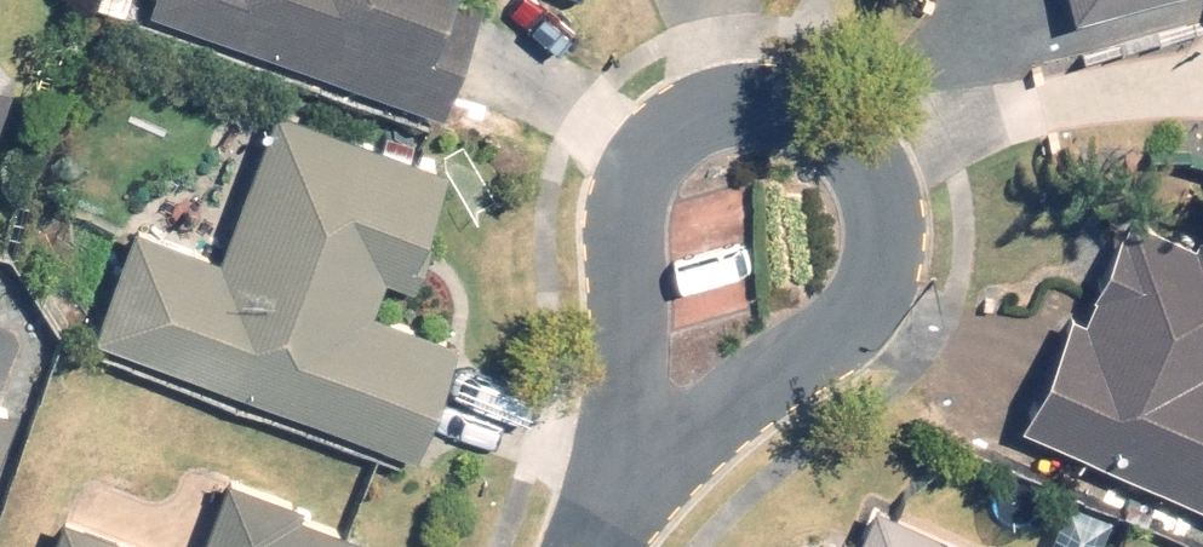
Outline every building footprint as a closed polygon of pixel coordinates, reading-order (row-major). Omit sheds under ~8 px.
[(444,107),(485,0),(162,0),(444,107)] [(18,85),(0,78),(0,134),(18,85)] [(436,222),(456,168),(282,104),(228,252),(136,218),(96,328),(429,449),(470,337),(378,303),(389,273),(423,285),(445,225),(436,222)] [(1025,412),(1202,489),(1202,230),(1140,202),(1091,313),(1072,304),(1025,412)] [(24,399),(0,390),(0,462),(24,399)] [(373,534),(306,509),(310,499),(233,471),(205,546),(368,546),(373,534)] [(883,494),(857,546),(991,546),(883,494)] [(67,508),(53,546),(172,546),(67,508)]
